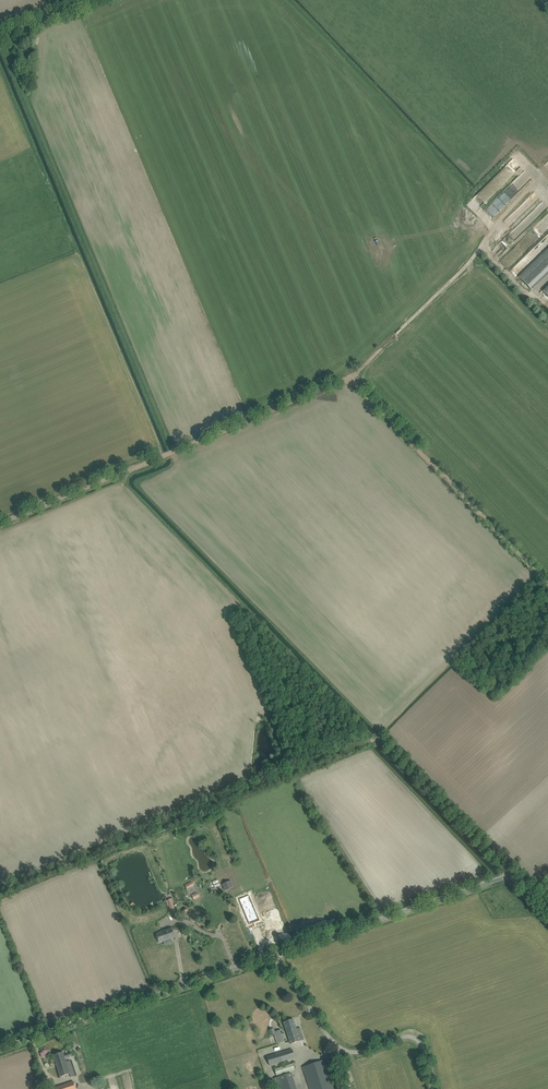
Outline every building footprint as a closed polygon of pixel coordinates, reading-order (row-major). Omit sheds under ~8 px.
[(194,886),(192,881),(185,885),(187,890),(194,886)] [(222,884),(225,891),(234,887),(231,881),(222,884)] [(249,891),(239,895),(249,920),(259,916),(249,891)] [(172,898),(165,901),(168,906),(169,906),(171,911),(174,909),(172,904),(174,904),(172,898)] [(175,937),(173,932),(172,928),(161,932),(156,934),(159,942),(164,941),(175,937)] [(296,1029),(293,1019),(288,1021),(283,1022),(287,1035),(290,1044),(299,1041),(304,1040),(301,1032),(300,1028),(296,1029)] [(274,1029),(269,1030),(271,1036),(276,1034),(277,1037),(282,1035),(280,1030),(275,1032),(274,1029)] [(269,1066),(278,1063),(295,1058),(292,1049),(276,1055),(267,1057),(269,1066)] [(64,1055),(63,1052),(53,1055),(55,1061),(56,1065),(60,1077),(70,1074),(71,1077),(75,1076),(70,1061),(66,1062),(65,1058),(72,1056),(71,1053),(64,1055)] [(319,1062),(303,1067),(310,1088),(334,1088),(324,1060),(319,1062)] [(276,1075),(295,1070),(293,1064),(274,1070),(276,1075)] [(291,1073),(274,1079),(278,1088),(296,1088),(291,1073)]
